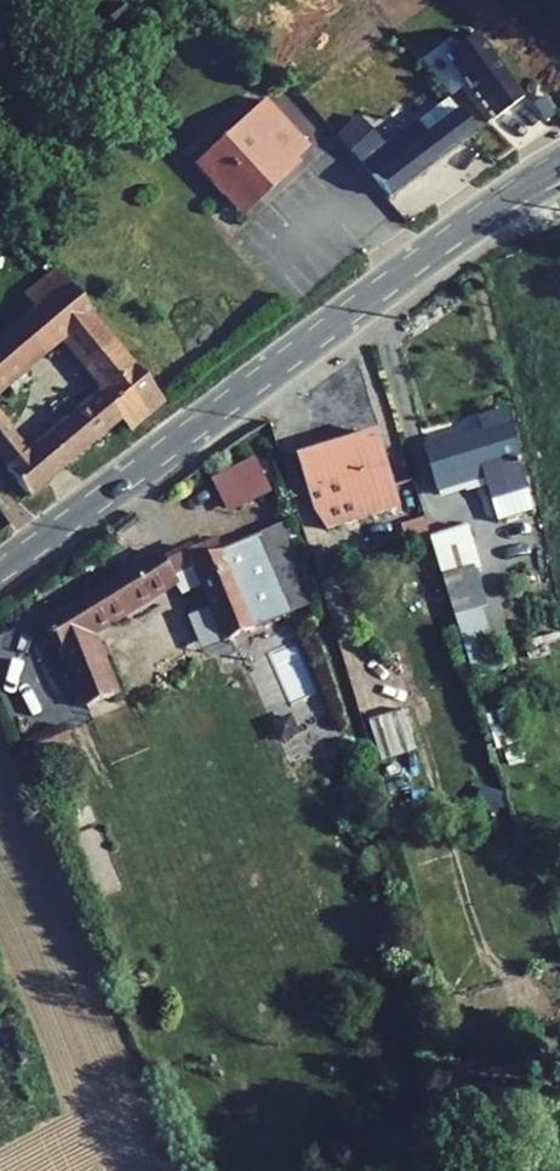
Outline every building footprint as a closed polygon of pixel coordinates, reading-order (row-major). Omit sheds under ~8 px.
[(442,5),(415,29),(469,88),(495,63),(442,5)] [(239,73),(170,136),(211,179),(233,157),(241,165),(272,136),(265,128),(278,115),(239,73)] [(334,92),(318,108),(376,168),(451,103),(433,82),(390,119),(378,107),(362,121),(334,92)] [(0,294),(0,340),(39,308),(69,284),(46,257),(13,284),(0,294)] [(69,284),(39,308),(57,329),(86,305),(69,284)] [(80,356),(15,409),(36,435),(98,387),(107,400),(141,370),(86,305),(57,329),(80,356)] [(461,408),(396,428),(407,467),(459,451),(476,502),(510,492),(503,459),(480,387),(457,395),(461,408)] [(0,421),(0,422),(21,447),(36,435),(15,409),(0,421)] [(355,419),(275,444),(298,515),(319,508),(378,490),(372,470),(355,419)] [(4,458),(21,447),(0,422),(0,454),(4,458)] [(228,437),(189,465),(210,495),(249,467),(228,437)] [(245,505),(225,513),(250,577),(262,573),(245,505)] [(436,506),(401,516),(423,587),(442,579),(433,547),(448,543),(436,506)] [(139,524),(28,594),(56,678),(89,667),(69,605),(147,556),(149,555),(156,558),(168,552),(170,545),(172,544),(200,616),(257,594),(250,577),(225,513),(197,524),(193,514),(165,525),(145,533),(139,524)] [(380,691),(343,703),(357,746),(394,735),(380,691)] [(287,763),(341,740),(324,700),(270,723),(287,763)] [(502,763),(524,757),(510,706),(489,712),(502,763)]
